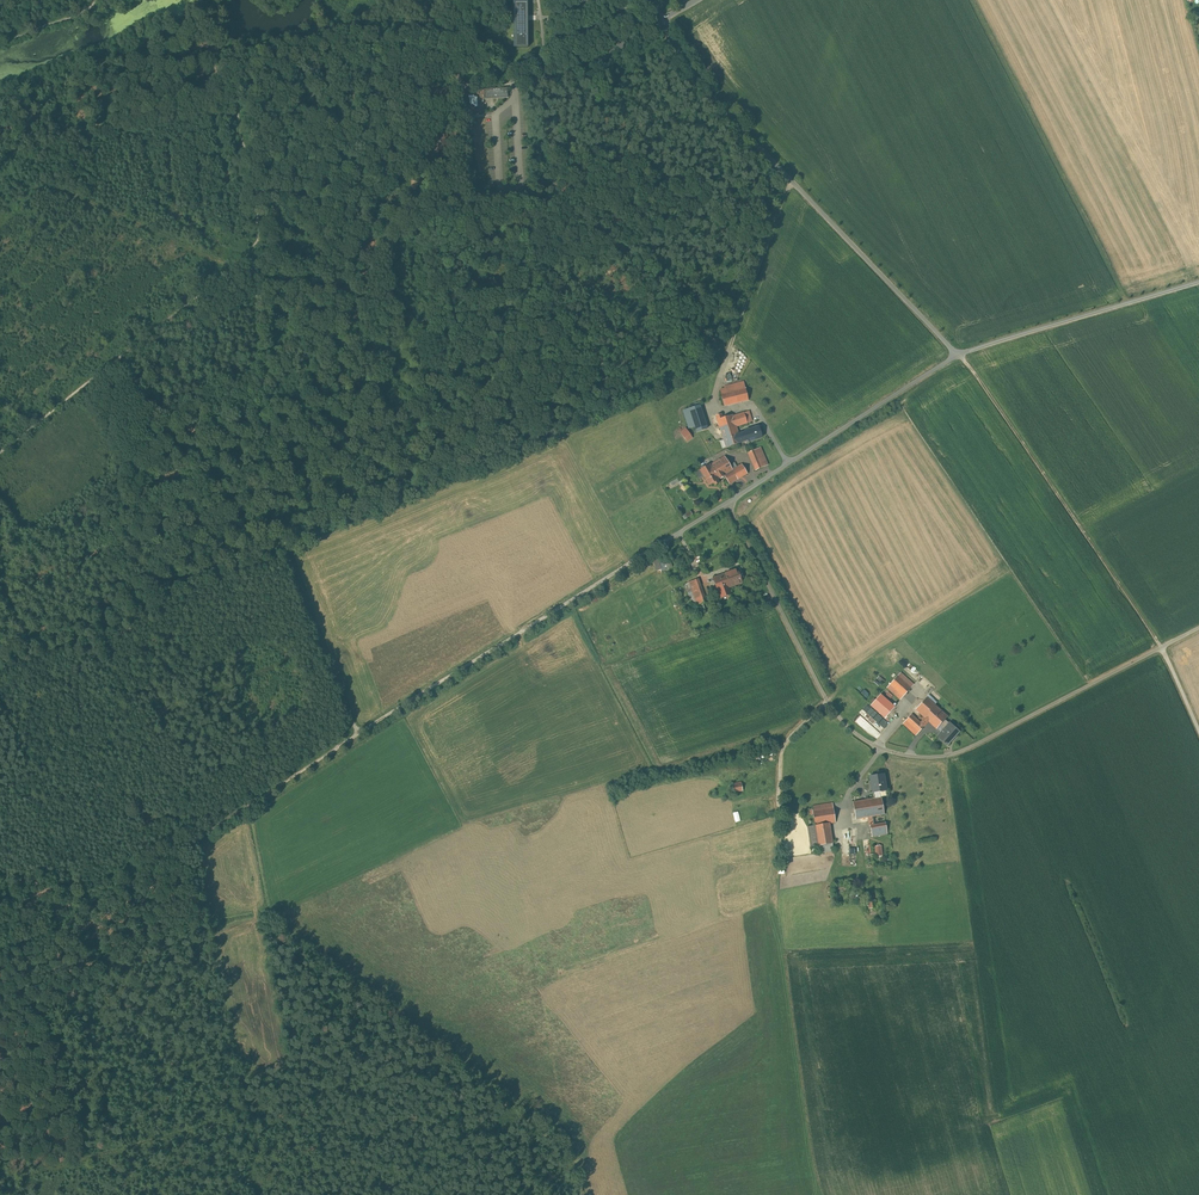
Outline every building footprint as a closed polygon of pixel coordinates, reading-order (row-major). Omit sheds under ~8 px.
[(527,1),(513,2),(513,47),(527,47),(527,17),(527,1)] [(507,87),(483,88),(483,98),(507,97),(507,87)] [(748,400),(744,383),(733,386),(734,391),(721,394),(724,406),(748,400)] [(707,428),(700,405),(689,409),(693,421),(696,431),(707,428)] [(741,442),(740,442),(738,434),(736,426),(752,421),(749,411),(732,416),(732,415),(723,418),(721,414),(716,416),(726,447),(741,442)] [(746,432),(738,434),(740,442),(748,439),(748,441),(762,437),(758,427),(745,431),(746,432)] [(693,438),(685,428),(680,432),(687,442),(693,438)] [(759,448),(749,453),(756,470),(766,465),(759,448)] [(709,465),(718,480),(724,476),(724,475),(733,470),(732,469),(724,456),(709,465)] [(747,474),(741,463),(732,469),(733,470),(724,475),(724,476),(729,484),(747,474)] [(708,485),(718,480),(709,465),(709,464),(694,473),(699,480),(703,477),(708,485)] [(658,559),(653,560),(657,571),(661,569),(662,571),(672,567),(670,561),(666,563),(665,560),(660,562),(658,559)] [(692,573),(688,563),(681,566),(686,576),(692,573)] [(715,585),(718,584),(721,583),(728,581),(730,587),(742,583),(737,569),(713,578),(715,585)] [(706,602),(698,579),(684,584),(693,607),(706,602)] [(728,581),(715,585),(721,598),(730,595),(727,588),(730,587),(728,581)] [(914,684),(901,672),(886,688),(900,700),(914,684)] [(895,706),(881,694),(871,705),(885,718),(895,706)] [(945,730),(950,724),(946,719),(949,716),(929,696),(916,709),(924,717),(920,722),(912,714),(902,724),(915,736),(929,721),(936,729),(940,725),(945,730)] [(862,709),(870,715),(873,711),(866,705),(862,709)] [(951,723),(950,724),(945,730),(939,736),(948,745),(960,732),(951,723)] [(883,775),(870,777),(873,793),(875,799),(880,797),(879,792),(886,790),(883,775)] [(741,783),(732,784),(733,793),(743,791),(741,783)] [(884,815),(880,797),(875,799),(854,802),(857,820),(867,818),(868,827),(867,827),(868,832),(871,832),(872,837),(887,834),(885,824),(876,825),(874,817),(884,815)] [(835,823),(832,804),(812,807),(813,810),(814,815),(815,825),(807,826),(810,847),(818,846),(819,853),(834,851),(833,843),(830,824),(835,823)] [(881,845),(874,846),(876,856),(883,856),(881,845)] [(877,908),(876,900),(871,900),(870,893),(866,893),(868,909),(877,908)]
